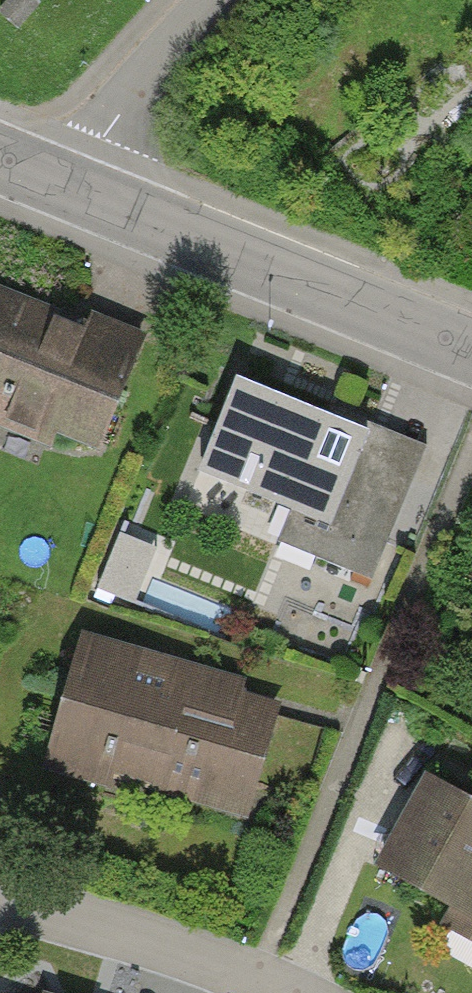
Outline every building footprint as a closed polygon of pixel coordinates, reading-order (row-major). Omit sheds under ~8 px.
[(0,9),(0,14),(18,29),(40,3),(37,0),(7,0),(0,9)] [(0,302),(0,430),(106,469),(147,356),(0,302)] [(424,446),(236,382),(204,475),(287,504),(272,547),(377,583),(424,446)] [(137,590),(157,531),(122,519),(102,578),(137,590)] [(242,687),(82,641),(48,760),(108,777),(110,769),(248,809),(276,712),(238,701),(242,687)] [(380,877),(471,923),(471,799),(431,778),(380,877)]
